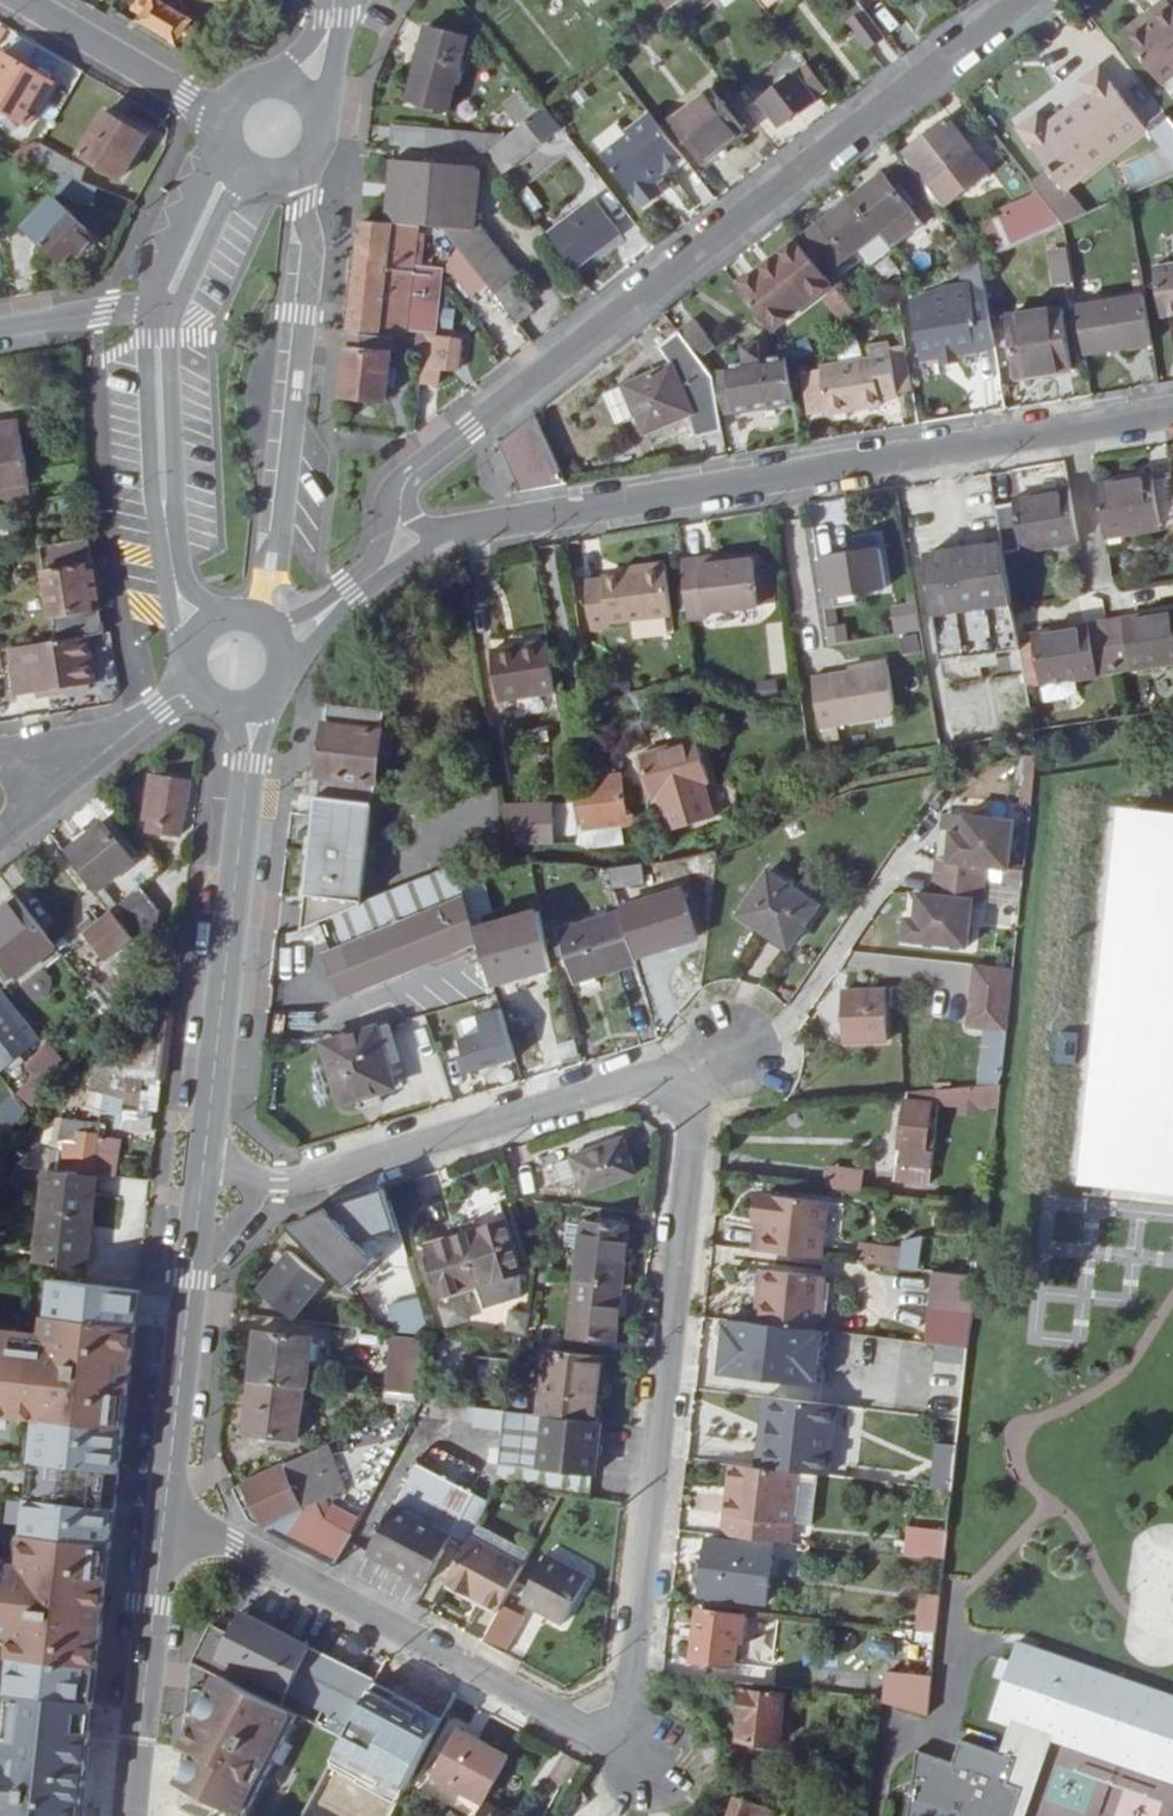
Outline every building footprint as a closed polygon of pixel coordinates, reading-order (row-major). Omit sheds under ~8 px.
[(136,18),(148,25),(146,28),(179,47),(181,44),(195,52),(202,40),(188,32),(189,29),(158,10),(156,12),(151,9),(151,0),(137,0),(136,18)] [(683,0),(662,0),(670,10),(683,0)] [(1164,84),(1172,77),(1172,5),(1169,0),(1153,13),(1158,19),(1130,41),(1164,84)] [(889,37),(867,9),(850,23),(872,51),(889,37)] [(429,26),(409,101),(450,112),(469,36),(429,26)] [(830,88),(792,40),(768,59),(786,82),(763,101),(782,125),(830,88)] [(56,82),(6,52),(0,61),(0,104),(31,123),(56,82)] [(1145,129),(1099,68),(1081,81),(1090,93),(1046,126),(1039,116),(1022,127),(1068,188),(1145,129)] [(522,125),(529,119),(547,106),(530,84),(505,105),(522,125)] [(714,90),(674,121),(707,163),(747,132),(714,90)] [(547,106),(529,119),(546,140),(563,126),(547,106)] [(82,152),(123,176),(147,134),(107,110),(82,152)] [(688,155),(655,111),(631,131),(633,133),(608,153),(648,205),(667,190),(658,178),(688,155)] [(522,125),(512,133),(527,153),(546,140),(529,119),(522,125)] [(949,119),(907,151),(932,184),(949,205),(990,172),(949,119)] [(1170,119),(1149,136),(1172,166),(1172,123),(1170,119)] [(486,153),(488,151),(507,137),(396,127),(394,145),(486,153)] [(512,133),(488,151),(504,171),(527,153),(512,133)] [(31,160),(61,171),(82,179),(85,167),(42,142),(31,160)] [(478,168),(395,161),(389,223),(421,227),(443,229),(479,225),(484,176),(478,168)] [(881,232),(929,194),(903,161),(886,174),(884,173),(854,196),(881,232)] [(98,185),(82,179),(61,171),(54,187),(90,203),(98,185)] [(1030,183),(1040,195),(1047,204),(1064,197),(1044,172),(1030,183)] [(1064,197),(1047,204),(1063,225),(1081,217),(1071,193),(1064,197)] [(1063,225),(1047,204),(1040,195),(1009,208),(1011,213),(985,226),(998,253),(1063,225)] [(29,225),(65,260),(79,245),(84,250),(97,235),(56,196),(29,225)] [(799,239),(826,274),(881,232),(854,196),(799,239)] [(550,235),(576,269),(623,234),(596,200),(550,235)] [(421,227),(389,223),(364,221),(357,278),(351,333),(396,337),(408,337),(421,227)] [(443,229),(500,298),(516,284),(522,280),(479,225),(443,229)] [(826,274),(799,239),(759,270),(764,276),(743,292),(773,331),(822,293),(844,320),(857,315),(826,274)] [(970,254),(960,239),(946,249),(957,263),(970,254)] [(1048,250),(1053,282),(1072,280),(1067,246),(1048,250)] [(1172,313),(1172,264),(1154,267),(1162,315),(1172,313)] [(978,335),(992,333),(983,280),(945,285),(915,302),(920,342),(977,332),(978,335)] [(516,284),(500,298),(519,322),(536,309),(516,284)] [(1084,353),(1150,342),(1141,295),(1077,306),(1084,353)] [(1072,370),(1063,307),(1007,315),(1016,378),(1072,370)] [(703,363),(690,347),(678,330),(658,344),(668,367),(627,385),(646,432),(690,414),(695,424),(720,419),(713,376),(703,363)] [(390,401),(396,337),(351,333),(344,396),(390,401)] [(426,335),(426,340),(420,394),(438,394),(442,368),(461,369),(464,340),(444,337),(426,335)] [(706,335),(690,347),(703,363),(719,351),(706,335)] [(898,394),(891,350),(889,343),(872,346),(874,358),(821,367),(821,370),(802,373),(809,414),(829,411),(829,413),(882,404),(881,399),(898,396),(898,394)] [(914,390),(906,347),(891,350),(898,394),(914,390)] [(787,355),(727,366),(735,412),(795,403),(787,355)] [(609,392),(629,440),(646,432),(627,385),(609,392)] [(31,484),(20,421),(0,424),(0,489),(31,484)] [(1152,482),(1152,477),(1098,485),(1107,540),(1164,529),(1165,527),(1172,526),(1172,478),(1152,482)] [(1003,544),(1005,555),(1023,551),(1024,554),(1081,544),(1071,490),(1015,500),(1016,504),(997,507),(1003,544)] [(58,640),(94,633),(108,631),(92,538),(43,545),(58,640)] [(1014,608),(1005,555),(1003,544),(928,554),(935,618),(937,618),(942,662),(1021,652),(1020,646),(1014,608)] [(889,589),(882,549),(817,558),(823,601),(889,589)] [(682,562),(691,621),(708,618),(708,613),(762,605),(755,558),(734,561),(732,554),(682,562)] [(587,585),(594,632),(612,629),(611,625),(674,615),(666,564),(641,568),(642,574),(605,579),(605,582),(587,585)] [(890,601),(891,632),(917,632),(916,600),(890,601)] [(1172,667),(1172,611),(1107,622),(1116,676),(1172,667)] [(843,622),(823,625),(826,644),(846,641),(843,622)] [(1020,646),(1021,652),(1028,691),(1116,676),(1107,622),(1033,634),(1035,643),(1020,646)] [(94,633),(58,640),(9,648),(17,692),(40,688),(41,693),(103,683),(94,633)] [(501,704),(557,696),(548,643),(493,652),(501,704)] [(0,650),(0,667),(9,665),(7,649),(0,650)] [(822,730),(898,717),(888,662),(849,667),(850,671),(813,677),(822,730)] [(321,781),(319,800),(376,807),(378,786),(380,786),(387,728),(385,728),(387,713),(329,706),(324,720),(317,780),(321,781)] [(971,736),(949,740),(951,749),(972,744),(971,736)] [(942,751),(951,749),(949,740),(940,742),(942,751)] [(716,817),(707,784),(709,783),(697,742),(643,758),(655,800),(660,799),(670,830),(716,817)] [(629,818),(623,775),(578,780),(585,833),(636,826),(635,817),(629,818)] [(183,836),(187,808),(189,808),(192,781),(152,776),(145,820),(150,821),(149,830),(183,836)] [(363,906),(376,807),(319,800),(303,930),(323,923),(363,906)] [(580,837),(574,802),(566,803),(573,839),(580,837)] [(555,845),(554,805),(503,806),(510,848),(555,845)] [(1009,871),(1015,823),(968,818),(965,835),(954,834),(950,862),(939,861),(934,897),(919,895),(916,920),(907,919),(905,942),(968,949),(973,903),(983,904),(987,868),(1009,871)] [(127,873),(137,865),(105,824),(94,831),(127,873)] [(100,895),(127,873),(94,831),(67,853),(100,895)] [(655,887),(651,864),(609,871),(616,893),(655,887)] [(455,869),(363,906),(323,923),(331,943),(391,916),(462,885),(458,877),(455,869)] [(771,873),(741,916),(790,950),(820,906),(771,873)] [(462,885),(465,895),(488,889),(484,878),(462,885)] [(411,975),(481,946),(476,931),(465,895),(462,885),(391,916),(411,975)] [(143,888),(140,890),(162,919),(163,913),(143,888)] [(160,929),(162,919),(140,890),(113,912),(115,913),(151,958),(165,946),(155,933),(160,929)] [(623,916),(637,961),(701,940),(686,895),(623,915),(623,916)] [(20,899),(0,916),(0,955),(21,981),(60,949),(20,899)] [(123,998),(139,983),(141,967),(151,958),(115,913),(87,936),(109,964),(116,975),(103,987),(93,975),(86,981),(111,1013),(123,998)] [(476,931),(481,946),(494,988),(553,972),(536,915),(476,931)] [(391,916),(331,943),(335,953),(327,956),(347,1002),(411,975),(391,916)] [(639,967),(637,961),(623,916),(560,935),(576,986),(639,967)] [(1006,1032),(1013,971),(975,966),(968,1027),(982,1029),(1006,1032)] [(0,987),(0,1058),(8,1067),(31,1047),(5,1013),(15,1006),(0,987)] [(887,993),(845,994),(845,1045),(888,1044),(887,993)] [(130,1080),(134,1080),(159,1082),(167,1013),(156,1011),(149,1011),(147,1023),(144,1041),(133,1041),(131,1060),(130,1080)] [(505,1023),(459,1036),(471,1074),(517,1060),(505,1023)] [(354,1037),(368,1081),(350,1087),(336,1042),(323,1045),(324,1047),(342,1108),(397,1091),(391,1067),(404,1064),(394,1030),(393,1026),(354,1037)] [(982,1029),(975,1088),(1000,1087),(1006,1032),(982,1029)] [(354,1037),(336,1042),(350,1087),(368,1081),(354,1037)] [(70,1066),(50,1042),(27,1067),(36,1077),(20,1096),(35,1108),(70,1066)] [(131,1060),(115,1056),(106,1068),(104,1070),(96,1083),(91,1091),(129,1100),(134,1080),(130,1080),(131,1060)] [(975,1088),(909,1093),(896,1184),(924,1188),(934,1110),(997,1105),(1000,1087),(975,1088)] [(0,1102),(0,1142),(24,1109),(5,1095),(0,1102)] [(96,1176),(102,1127),(67,1124),(66,1132),(56,1131),(51,1150),(38,1150),(32,1156),(22,1169),(96,1176)] [(636,1176),(623,1142),(573,1159),(582,1183),(586,1195),(636,1176)] [(582,1183),(573,1159),(555,1166),(564,1190),(582,1183)] [(101,1176),(96,1176),(22,1169),(4,1190),(43,1195),(36,1264),(90,1271),(101,1176)] [(827,1189),(862,1193),(865,1173),(830,1169),(827,1189)] [(387,1238),(372,1195),(336,1207),(292,1228),(299,1238),(350,1291),(381,1262),(365,1246),(387,1238)] [(830,1204),(766,1196),(763,1224),(769,1224),(765,1253),(823,1260),(830,1204)] [(522,1276),(507,1225),(429,1247),(446,1301),(481,1289),(488,1313),(524,1301),(522,1276)] [(578,1279),(624,1285),(630,1230),(585,1225),(578,1279)] [(857,1242),(857,1265),(917,1267),(918,1244),(857,1242)] [(261,1291),(296,1320),(325,1284),(291,1255),(261,1291)] [(765,1298),(762,1325),(816,1332),(823,1278),(768,1271),(766,1291),(769,1291),(768,1298),(765,1298)] [(973,1319),(977,1280),(934,1274),(929,1314),(973,1319)] [(578,1279),(571,1339),(618,1344),(624,1285),(578,1279)] [(87,1777),(94,1721),(95,1706),(107,1599),(142,1292),(55,1281),(48,1347),(17,1343),(18,1334),(0,1332),(0,1416),(39,1421),(34,1464),(56,1467),(52,1502),(30,1499),(23,1567),(3,1565),(4,1561),(0,1561),(0,1637),(15,1638),(13,1660),(15,1660),(11,1696),(13,1696),(7,1744),(0,1744),(0,1815),(83,1815),(87,1777)] [(386,1304),(394,1334),(425,1326),(417,1296),(386,1304)] [(762,1325),(729,1320),(721,1376),(815,1388),(823,1333),(816,1332),(762,1325)] [(514,1330),(512,1345),(527,1346),(529,1332),(514,1330)] [(253,1385),(305,1390),(308,1391),(315,1340),(259,1334),(253,1385)] [(418,1395),(424,1342),(394,1337),(391,1359),(384,1359),(383,1369),(391,1371),(389,1392),(418,1395)] [(934,1358),(960,1362),(962,1347),(936,1344),(934,1358)] [(539,1417),(597,1423),(606,1358),(548,1351),(539,1417)] [(299,1441),(305,1390),(253,1385),(246,1435),(299,1441)] [(766,1469),(819,1476),(828,1477),(837,1406),(775,1398),(772,1422),(775,1423),(772,1445),(770,1445),(766,1469)] [(422,1440),(435,1417),(423,1404),(408,1433),(422,1440)] [(506,1425),(508,1414),(423,1404),(435,1417),(506,1425)] [(599,1424),(597,1423),(539,1417),(508,1414),(506,1425),(502,1466),(592,1477),(595,1456),(581,1454),(583,1441),(596,1442),(599,1424)] [(346,1493),(328,1445),(235,1485),(249,1517),(337,1564),(352,1536),(324,1522),(318,1503),(346,1493)] [(932,1490),(952,1493),(957,1458),(937,1455),(932,1490)] [(741,1466),(734,1465),(730,1498),(737,1499),(741,1466)] [(427,1585),(455,1535),(477,1496),(420,1466),(371,1554),(427,1585)] [(589,1501),(592,1477),(502,1466),(499,1488),(561,1497),(589,1501)] [(812,1528),(819,1476),(766,1469),(741,1466),(737,1499),(730,1498),(725,1537),(790,1545),(792,1525),(812,1528)] [(472,1538),(491,1504),(477,1496),(455,1535),(469,1543),(472,1538)] [(919,1532),(915,1561),(944,1565),(947,1535),(919,1532)] [(472,1538),(469,1543),(447,1582),(501,1612),(525,1566),(472,1538)] [(768,1606),(775,1544),(744,1540),(743,1545),(709,1540),(702,1597),(768,1606)] [(590,1578),(548,1556),(523,1603),(566,1625),(590,1578)] [(704,1579),(706,1565),(699,1564),(698,1578),(704,1579)] [(916,1596),(912,1633),(936,1636),(940,1598),(916,1596)] [(747,1618),(700,1611),(693,1660),(737,1667),(740,1640),(744,1641),(747,1618)] [(501,1612),(484,1643),(506,1654),(523,1623),(501,1612)] [(221,1681),(298,1721),(326,1734),(343,1743),(377,1682),(243,1613),(230,1640),(214,1632),(195,1668),(221,1681)] [(887,1673),(883,1703),(926,1716),(930,1678),(887,1673)] [(182,1787),(227,1812),(235,1815),(249,1815),(298,1721),(221,1681),(202,1720),(190,1717),(182,1787)] [(343,1743),(336,1756),(390,1785),(405,1757),(406,1757),(431,1709),(377,1682),(343,1743)] [(781,1746),(787,1696),(747,1692),(741,1741),(781,1746)] [(460,1730),(434,1776),(486,1805),(512,1758),(460,1730)] [(963,1738),(955,1760),(920,1748),(910,1815),(1014,1815),(1025,1786),(1010,1781),(1019,1757),(963,1738)] [(336,1756),(328,1774),(380,1801),(381,1799),(382,1799),(390,1785),(336,1756)] [(737,1799),(731,1815),(776,1815),(778,1812),(756,1805),(737,1799)] [(482,1813),(488,1815),(507,1815),(486,1805),(482,1813)]
